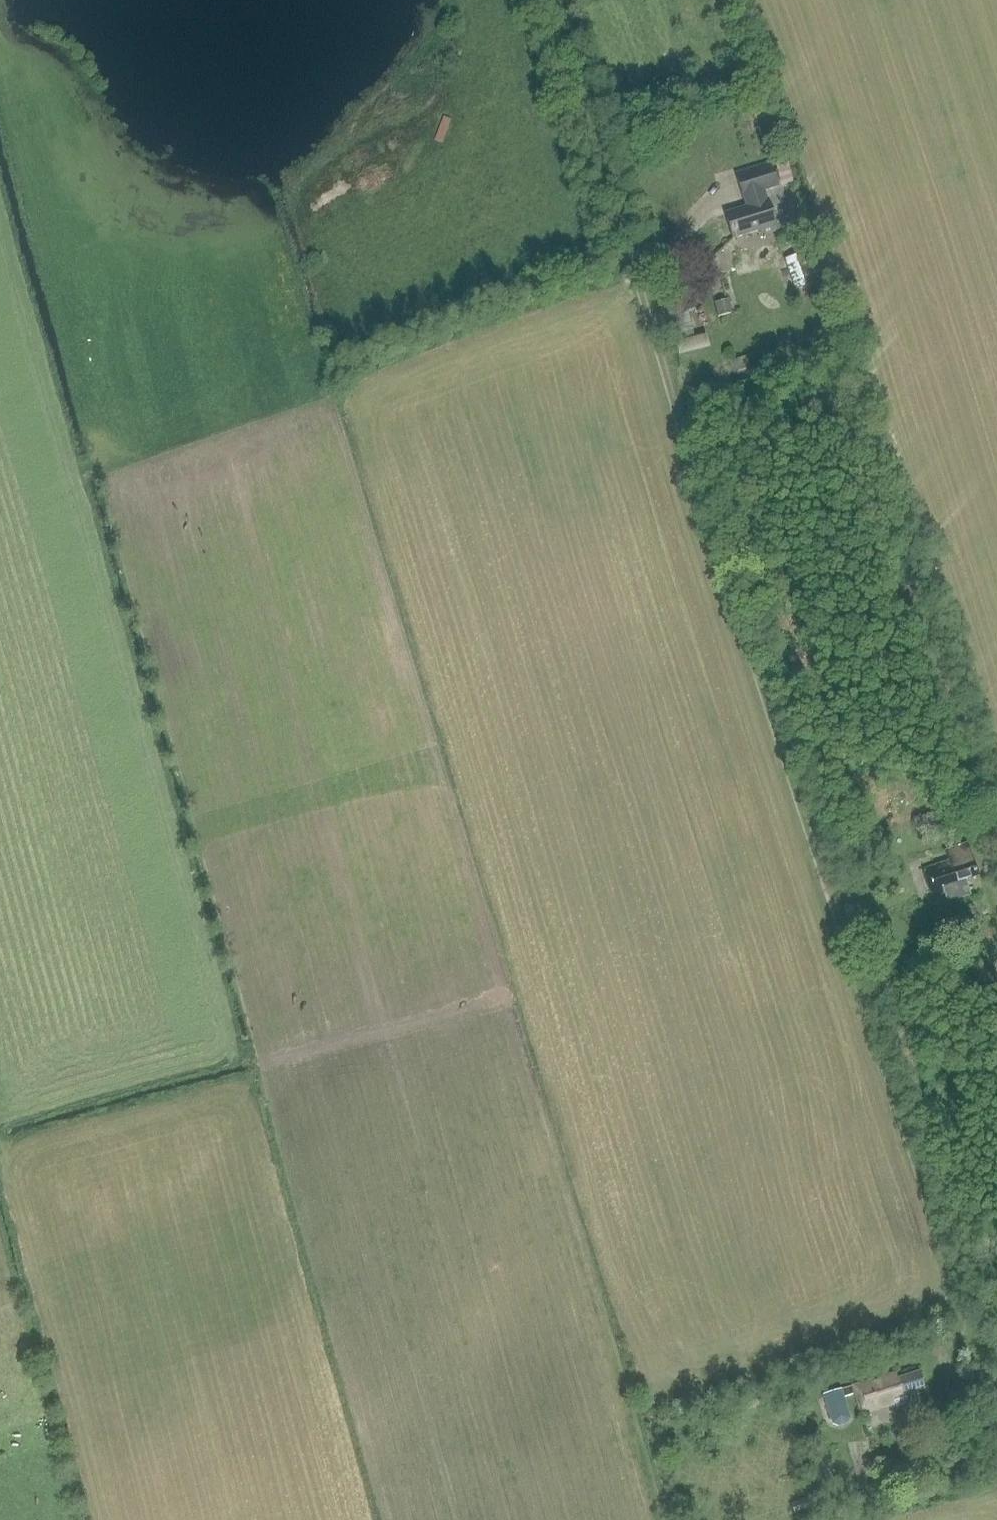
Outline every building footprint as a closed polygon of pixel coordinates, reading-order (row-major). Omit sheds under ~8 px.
[(533,69),(541,68),(538,43),(530,44),(533,69)] [(732,239),(758,231),(760,235),(776,230),(769,208),(771,207),(767,193),(765,193),(764,190),(780,185),(772,160),(734,171),(745,206),(724,212),(732,239)] [(783,259),(794,290),(823,280),(812,249),(783,259)] [(693,335),(687,311),(695,309),(690,289),(662,296),(674,340),(693,335)] [(685,354),(715,345),(711,332),(681,341),(685,354)] [(964,879),(975,875),(965,845),(945,852),(948,862),(922,870),(931,896),(943,892),(946,901),(969,893),(964,879)] [(844,1397),(857,1393),(862,1411),(895,1401),(897,1408),(919,1401),(915,1390),(923,1388),(918,1373),(896,1380),(895,1375),(823,1397),(832,1424),(838,1426),(846,1423),(850,1418),(844,1397)]
